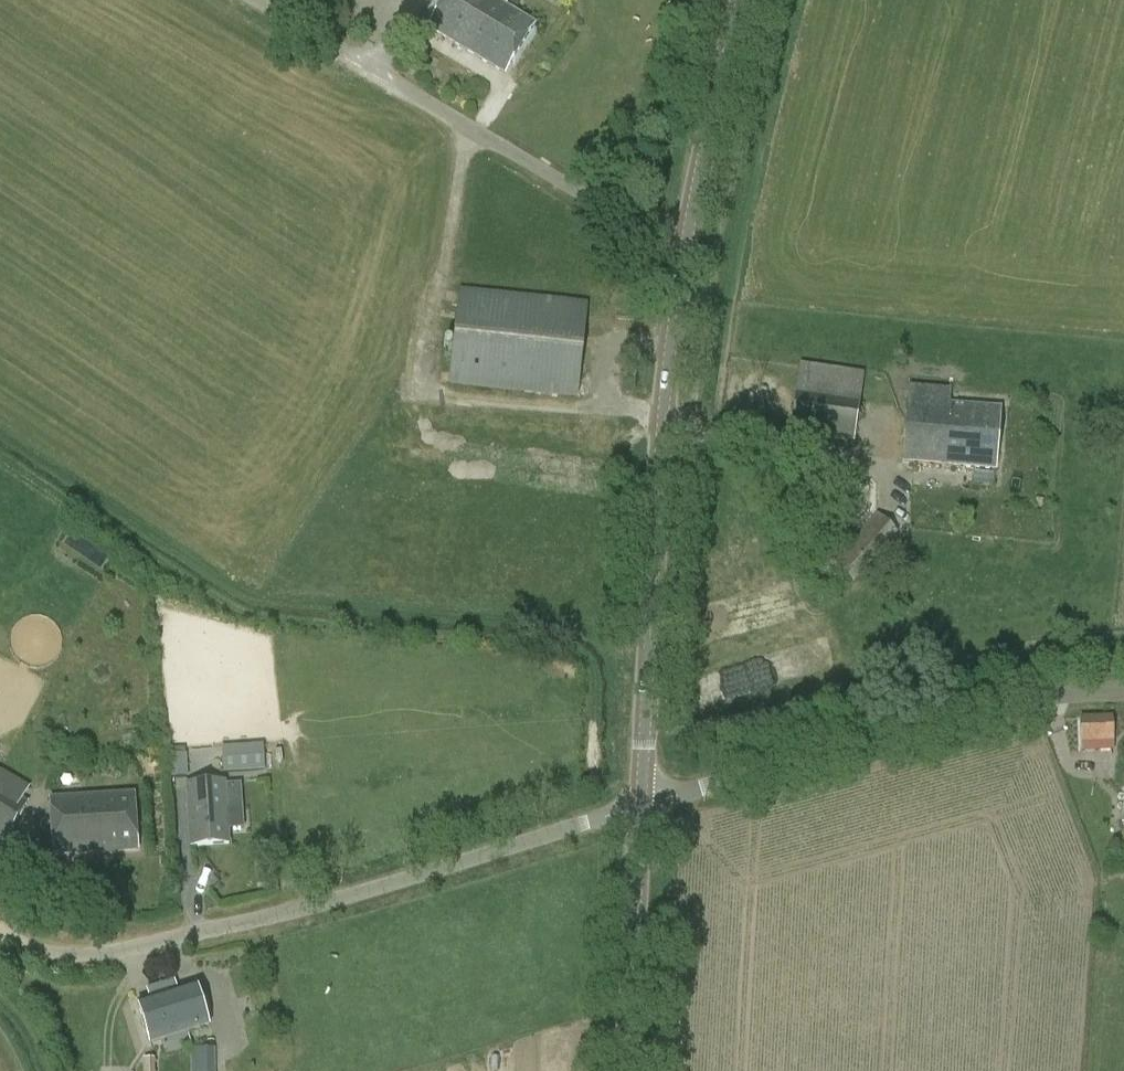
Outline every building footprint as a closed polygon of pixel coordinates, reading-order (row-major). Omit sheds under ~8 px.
[(506,8),(493,0),(448,0),(430,30),(505,76),(535,25),(506,8)] [(578,400),(588,302),(461,289),(450,386),(578,400)] [(854,442),(864,373),(801,363),(791,432),(854,442)] [(952,390),(910,387),(904,463),(996,470),(1001,410),(950,405),(952,390)] [(854,586),(898,534),(877,516),(863,531),(856,525),(826,560),(854,586)] [(69,533),(64,544),(104,564),(110,552),(69,533)] [(1110,713),(1080,718),(1084,748),(1115,744),(1110,713)] [(265,771),(264,754),(222,757),(223,773),(265,771)] [(187,778),(186,756),(170,757),(172,779),(187,778)] [(23,800),(32,784),(0,766),(0,838),(7,842),(28,802),(23,800)] [(225,782),(188,784),(192,845),(197,844),(198,851),(224,849),(224,843),(229,842),(228,828),(223,829),(222,819),(228,819),(225,782)] [(55,856),(138,850),(134,796),(51,801),(55,856)] [(210,1026),(197,986),(138,1005),(150,1044),(210,1026)] [(215,1048),(191,1050),(191,1070),(216,1070),(215,1048)] [(157,1058),(145,1058),(145,1070),(156,1070),(157,1058)]
